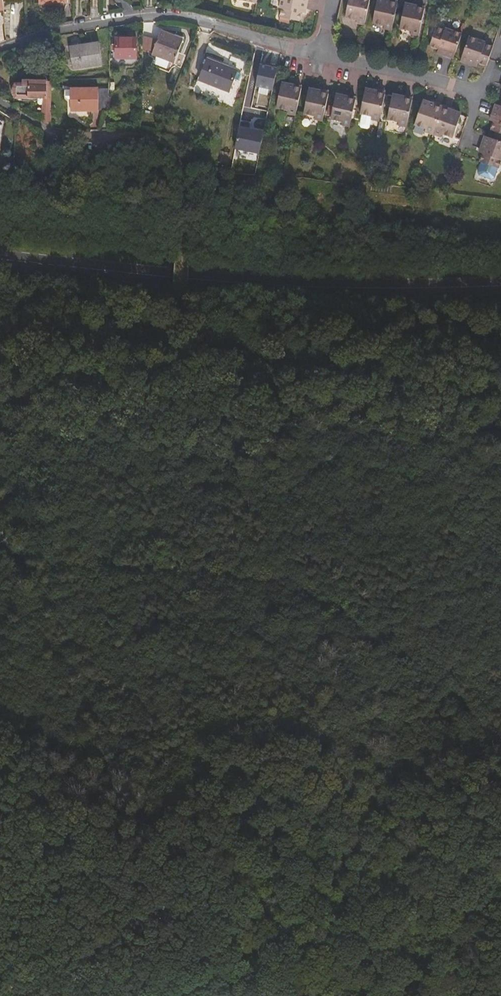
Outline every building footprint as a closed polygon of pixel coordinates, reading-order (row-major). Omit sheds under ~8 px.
[(305,0),(279,0),(277,8),(279,9),(278,17),(297,21),(299,13),(299,9),(303,10),(305,0)] [(367,0),(347,0),(342,19),(353,22),(352,25),(362,27),(367,0)] [(388,33),(395,5),(382,2),(375,1),(369,26),(380,28),(380,31),(388,33)] [(416,39),(422,12),(415,10),(409,9),(402,7),(396,31),(408,34),(407,37),(416,39)] [(445,58),(454,33),(446,30),(446,32),(437,29),(431,49),(439,51),(442,53),(441,57),(445,58)] [(451,60),(459,34),(454,33),(445,58),(451,60)] [(172,65),(181,42),(158,34),(150,57),(172,65)] [(461,35),(459,34),(451,60),(452,61),(461,35)] [(137,57),(136,36),(117,37),(117,58),(137,57)] [(464,64),(472,39),(468,38),(460,63),(464,64)] [(488,59),(492,49),(484,46),(485,44),(472,39),(464,64),(469,66),(470,62),(477,65),(483,68),(484,66),(485,67),(488,59)] [(102,65),(99,44),(69,48),(72,70),(102,65)] [(228,90),(237,69),(207,57),(199,78),(228,90)] [(256,86),(274,89),(278,66),(270,65),(270,67),(261,65),(256,86)] [(45,120),(53,121),(53,110),(52,102),(51,83),(47,83),(47,77),(23,77),(23,81),(14,81),(14,96),(22,97),(23,99),(40,100),(40,96),(44,96),(45,104),(45,120)] [(294,117),(300,88),(293,86),(288,86),(281,84),(275,109),(286,111),(285,115),(294,117)] [(75,110),(106,110),(111,94),(111,88),(72,88),(72,99),(75,99),(75,110)] [(298,114),(302,115),(308,90),(304,89),(298,114)] [(321,124),(328,95),(315,92),(308,90),(302,115),(312,118),(311,122),(321,124)] [(376,122),(382,94),(369,91),(362,90),(357,114),(367,117),(367,120),(376,122)] [(347,127),(353,99),(345,98),(341,97),(333,95),(329,120),(338,122),(338,125),(347,127)] [(405,128),(410,100),(402,98),(398,97),(391,96),(385,120),(397,122),(396,126),(405,128)] [(429,137),(438,109),(426,105),(420,103),(412,126),(423,130),(422,134),(429,137)] [(494,105),(490,117),(494,118),(492,122),(490,130),(493,132),(500,135),(500,108),(494,105)] [(451,114),(438,109),(429,137),(438,140),(439,136),(450,140),(458,116),(451,114)] [(265,132),(239,126),(235,148),(261,153),(265,132)] [(483,137),(478,150),(483,151),(481,155),(479,163),(497,170),(500,162),(500,144),(483,137)]
